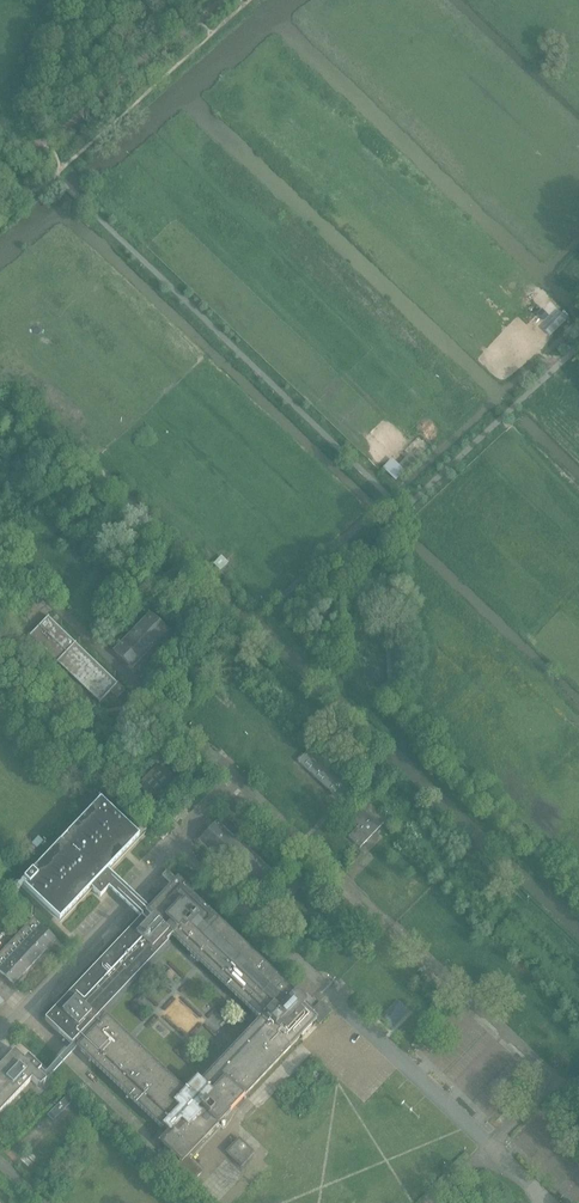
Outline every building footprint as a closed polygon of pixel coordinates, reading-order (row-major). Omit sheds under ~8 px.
[(91,607),(81,617),(106,642),(116,632),(91,607)] [(168,630),(150,612),(114,650),(132,667),(168,630)] [(31,635),(95,698),(99,702),(111,690),(117,684),(49,616),(31,635)] [(111,690),(118,697),(125,689),(118,682),(117,684),(111,690)] [(191,690),(185,696),(189,700),(195,694),(191,690)] [(325,735),(324,736),(340,751),(349,742),(333,727),(327,733),(325,735)] [(50,730),(45,735),(54,743),(59,738),(50,730)] [(53,746),(47,752),(54,759),(60,753),(53,746)] [(306,753),(296,763),(335,799),(339,794),(349,784),(312,748),(307,753),(306,753)] [(125,903),(141,918),(141,917),(147,922),(152,916),(147,911),(149,908),(134,894),(118,879),(108,870),(140,836),(101,799),(21,884),(60,920),(91,888),(101,897),(109,888),(125,903)] [(359,826),(348,838),(360,848),(378,829),(387,820),(366,800),(356,810),(350,817),(359,826)] [(217,821),(199,840),(252,891),(270,872),(233,837),(238,832),(222,816),(217,822),(217,821)] [(163,841),(169,834),(165,831),(159,837),(163,841)] [(171,885),(177,879),(169,870),(162,877),(171,885)] [(147,911),(152,916),(147,922),(141,917),(141,918),(45,1019),(72,1045),(78,1039),(83,1043),(78,1048),(91,1060),(161,1126),(162,1127),(163,1126),(169,1131),(159,1141),(176,1157),(171,1162),(191,1181),(201,1171),(189,1160),(186,1156),(211,1130),(209,1128),(216,1121),(217,1123),(230,1110),(244,1095),(289,1046),(298,1036),(315,1019),(309,1013),(313,1009),(297,993),(295,994),(292,991),(191,894),(192,893),(177,879),(171,885),(165,892),(149,908),(147,911)] [(14,985),(56,940),(34,919),(0,955),(0,972),(14,985)] [(425,978),(414,990),(420,996),(431,984),(425,978)] [(320,1001),(313,1009),(309,1013),(315,1019),(319,1023),(331,1011),(320,1001)] [(42,1077),(38,1074),(41,1070),(27,1058),(24,1061),(15,1052),(0,1068),(0,1114),(31,1081),(37,1086),(38,1086),(40,1088),(43,1084),(44,1085),(78,1048),(83,1043),(78,1039),(72,1045),(42,1077)] [(68,1095),(47,1115),(53,1121),(74,1101),(68,1095)] [(565,1101),(560,1097),(554,1103),(559,1107),(565,1101)] [(564,1112),(570,1106),(566,1102),(560,1108),(564,1112)] [(241,1165),(252,1153),(253,1152),(239,1137),(226,1151),(241,1165)]
